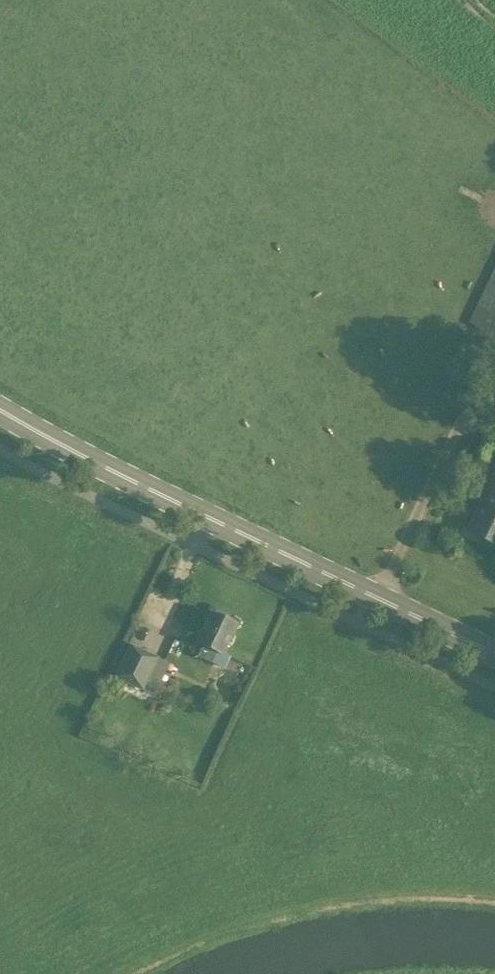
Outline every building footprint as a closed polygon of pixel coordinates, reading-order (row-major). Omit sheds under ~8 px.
[(471,323),(494,335),(494,271),(471,323)] [(494,544),(494,465),(478,501),(483,503),(469,532),(494,544)] [(225,669),(230,658),(223,655),(237,625),(211,613),(197,643),(202,646),(198,657),(225,669)] [(112,679),(143,693),(159,658),(128,644),(112,679)]
